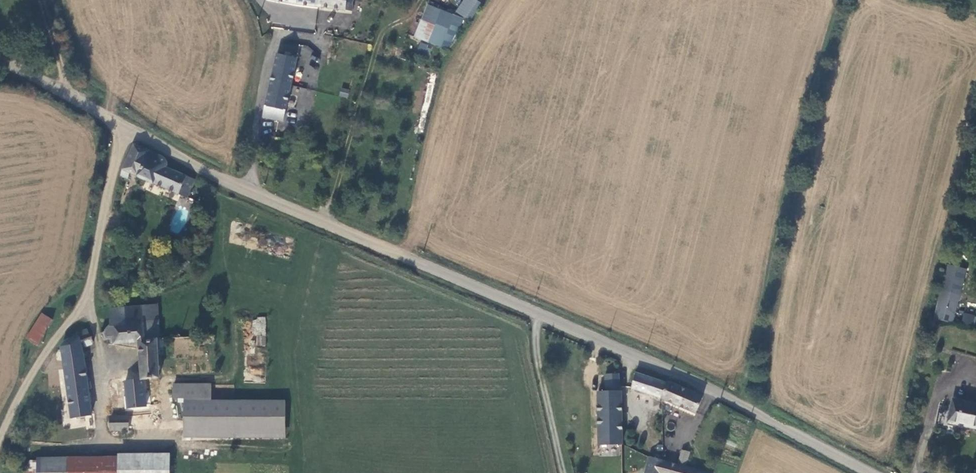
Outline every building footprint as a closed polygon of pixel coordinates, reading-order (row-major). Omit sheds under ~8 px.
[(321,0),(267,0),(267,1),(288,4),(320,9),(321,0)] [(320,9),(353,14),(356,0),(321,0),(320,9)] [(438,9),(426,4),(414,37),(426,41),(433,24),(438,9)] [(446,29),(433,24),(426,41),(440,46),(446,29)] [(418,43),(413,55),(420,58),(425,45),(418,43)] [(286,126),(288,114),(299,61),(278,57),(272,89),(265,122),(286,126)] [(347,98),(349,90),(340,89),(339,96),(347,98)] [(123,174),(122,179),(129,182),(130,175),(188,199),(195,181),(169,170),(170,168),(170,165),(170,162),(134,147),(123,174)] [(968,270),(949,265),(935,320),(954,325),(968,270)] [(163,341),(159,308),(112,312),(114,327),(110,334),(105,335),(106,344),(112,343),(118,345),(118,348),(144,344),(149,383),(165,381),(163,358),(169,357),(167,340),(163,341)] [(962,314),(962,324),(975,324),(975,314),(962,314)] [(255,317),(255,345),(265,346),(266,318),(255,317)] [(55,324),(45,318),(31,342),(41,347),(55,324)] [(79,341),(72,341),(65,350),(73,405),(76,425),(97,421),(87,353),(97,350),(93,336),(84,339),(84,342),(79,341)] [(663,402),(669,387),(638,377),(633,392),(663,402)] [(600,396),(601,449),(623,448),(623,395),(621,378),(607,378),(608,396),(600,396)] [(151,409),(149,383),(130,386),(132,407),(129,408),(129,412),(151,409)] [(704,400),(669,385),(669,387),(663,402),(697,418),(704,400)] [(188,405),(214,405),(214,387),(178,387),(178,402),(188,402),(188,405)] [(952,403),(947,424),(968,429),(968,431),(975,433),(975,408),(952,403)] [(189,433),(289,433),(288,404),(214,405),(188,405),(189,433)] [(76,425),(73,405),(63,407),(67,427),(76,425)] [(134,422),(115,422),(115,435),(134,435),(134,422)] [(687,470),(691,456),(683,454),(679,468),(666,464),(663,472),(696,472),(687,470)] [(648,472),(663,472),(666,464),(652,460),(648,472)] [(73,462),(73,472),(135,472),(133,461),(73,462)] [(135,472),(174,472),(174,461),(133,461),(135,472)] [(73,462),(42,463),(42,466),(43,466),(44,472),(73,472),(73,462)]
